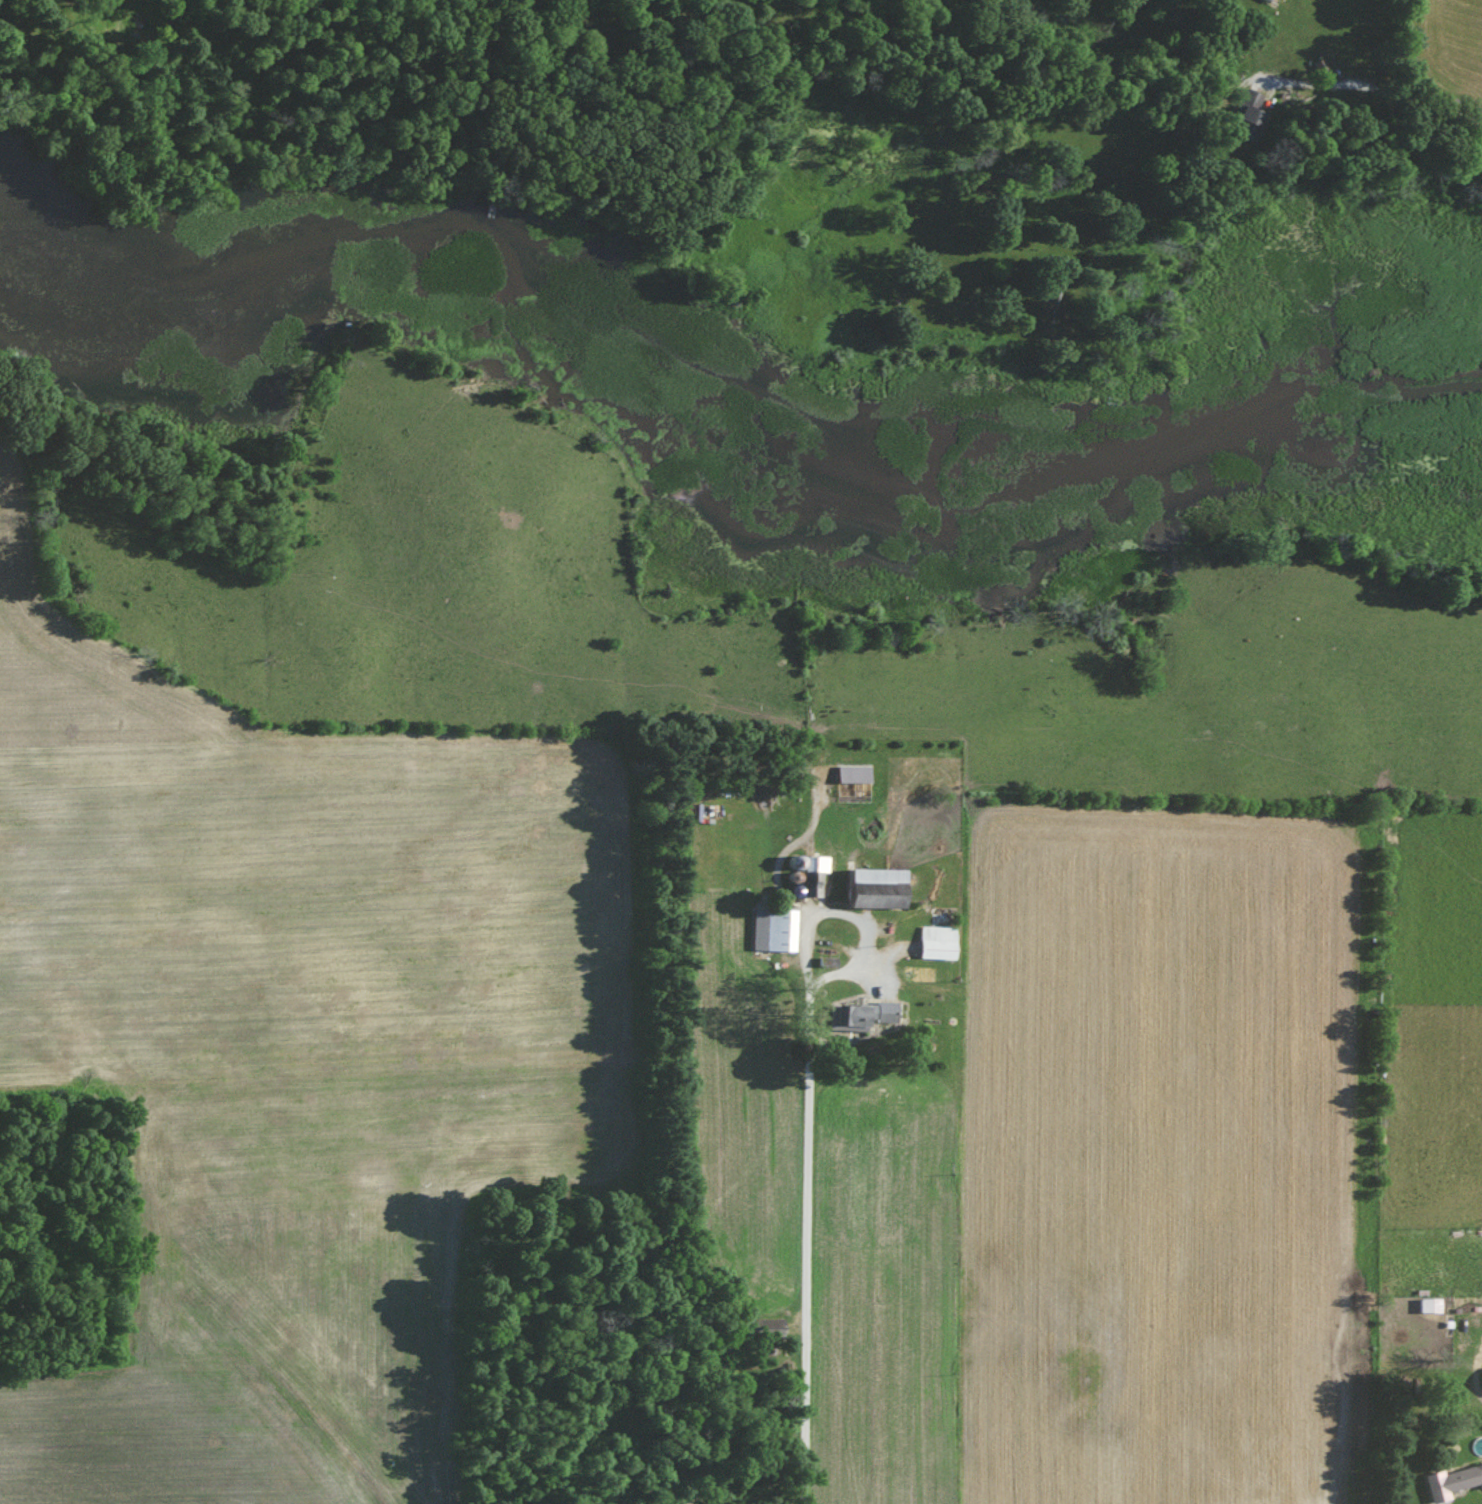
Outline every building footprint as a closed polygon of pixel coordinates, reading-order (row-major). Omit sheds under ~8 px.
[(1233,119),(1259,130),(1267,109),(1259,106),(1263,94),(1246,87),(1233,119)] [(870,781),(870,765),(838,765),(838,781),(870,781)] [(821,871),(828,871),(828,855),(804,854),(803,895),(821,895),(821,871)] [(906,868),(851,867),(850,906),(905,907),(906,868)] [(796,909),(753,908),(752,949),(795,950),(796,909)] [(956,926),(921,925),(920,957),(955,958),(956,926)] [(830,1029),(868,1030),(869,1020),(897,1021),(897,1004),(831,1001),(830,1029)] [(749,1330),(782,1329),(781,1318),(749,1319),(749,1330)] [(1444,1472),(1443,1469),(1425,1474),(1432,1502),(1452,1497),(1450,1490),(1479,1483),(1481,1489),(1481,1463),(1444,1472)]
